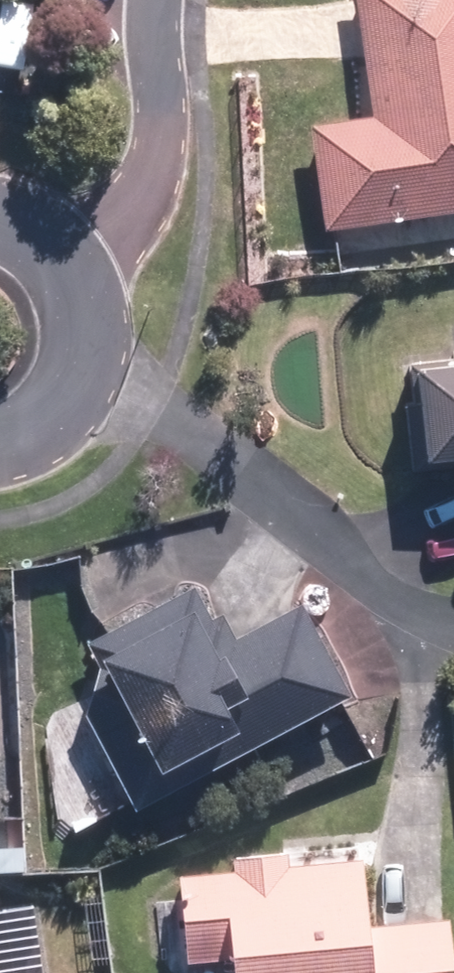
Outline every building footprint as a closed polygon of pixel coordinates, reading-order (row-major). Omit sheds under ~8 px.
[(380,223),(453,213),(453,0),(350,0),(366,117),(306,125),(320,231),(380,223)] [(445,344),(447,368),(399,372),(408,468),(452,464),(453,482),(453,343),(445,344)] [(130,814),(306,715),(319,737),(349,720),(334,694),(285,607),(218,645),(185,588),(79,647),(111,705),(79,723),(130,814)] [(0,832),(0,874),(22,870),(15,829),(0,832)] [(363,933),(355,845),(227,857),(228,871),(173,876),(181,967),(221,964),(222,972),(447,972),(443,926),(363,933)]
